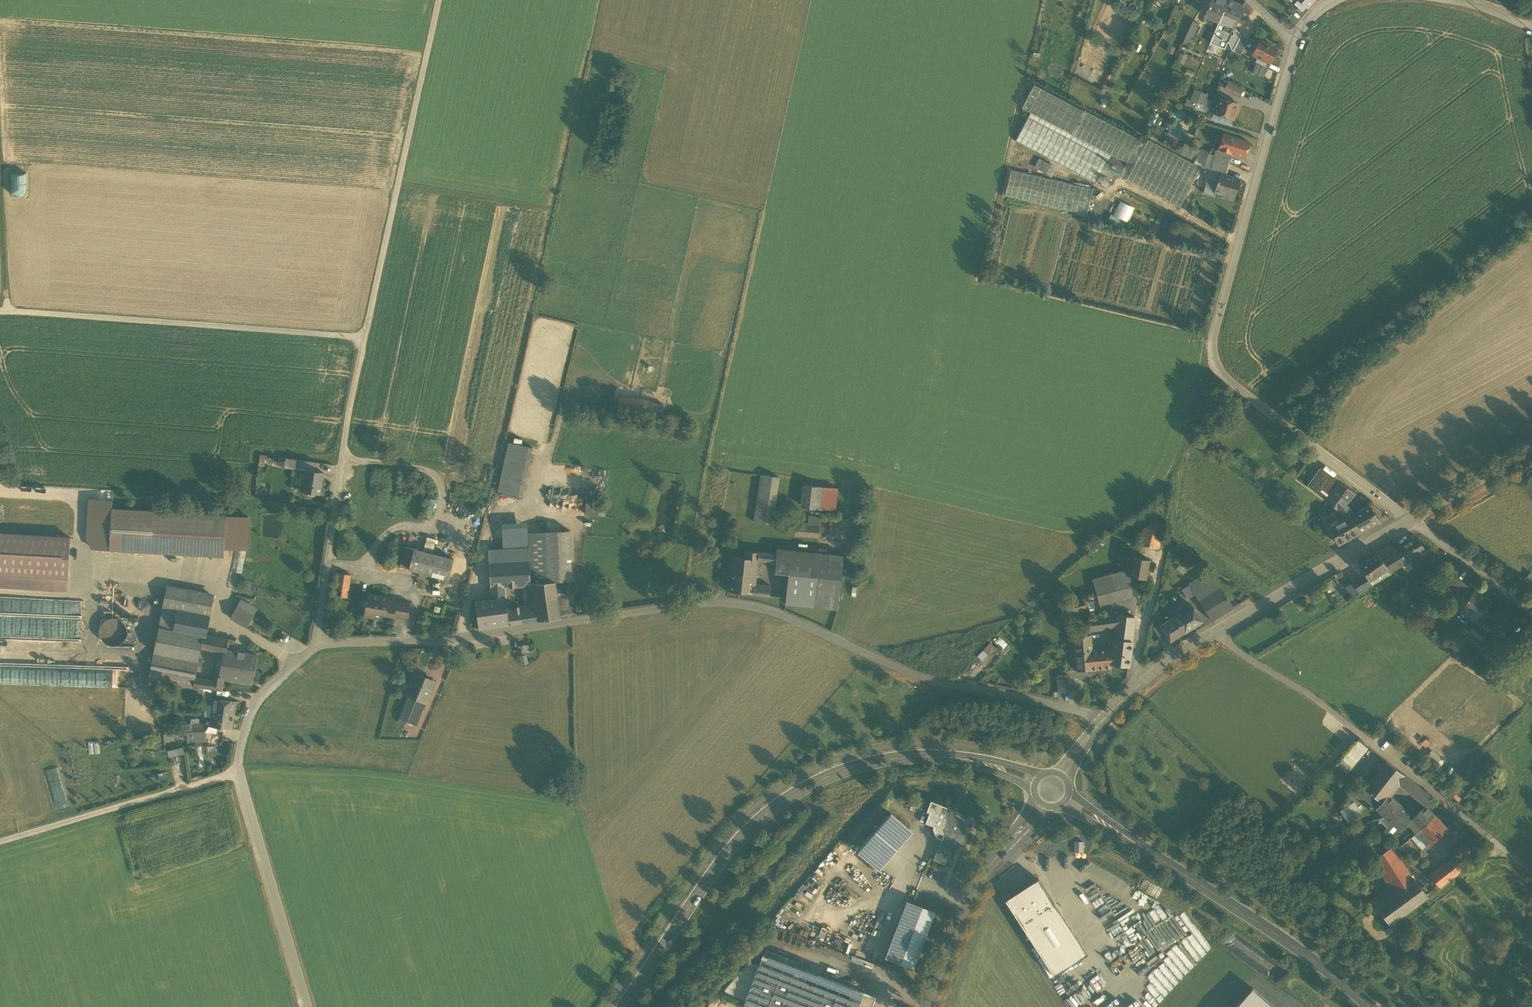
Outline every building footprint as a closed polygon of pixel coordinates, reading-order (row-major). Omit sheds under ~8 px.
[(1218,22),(1223,11),(1223,10),(1228,0),(1212,0),(1210,5),(1209,5),(1204,16),(1218,22)] [(1223,11),(1239,17),(1242,10),(1243,6),(1229,0),(1228,0),(1223,10),(1223,11)] [(1307,8),(1299,0),(1298,0),(1294,4),(1303,13),(1307,8)] [(1242,10),(1248,15),(1253,9),(1246,1),(1243,6),(1242,10)] [(1235,28),(1239,17),(1223,11),(1218,22),(1219,22),(1235,28)] [(1183,43),(1189,46),(1200,24),(1193,21),(1183,43)] [(1210,43),(1225,50),(1227,43),(1228,43),(1235,28),(1219,22),(1210,43)] [(1235,28),(1228,43),(1232,50),(1233,51),(1241,35),(1235,28)] [(1233,51),(1240,55),(1248,39),(1241,35),(1233,51)] [(1259,57),(1270,63),(1276,49),(1260,41),(1253,54),(1259,57)] [(1168,44),(1166,51),(1173,54),(1175,47),(1168,44)] [(1180,52),(1176,61),(1183,64),(1187,56),(1180,52)] [(1256,62),(1267,68),(1270,63),(1259,57),(1256,62)] [(1081,61),(1078,66),(1103,78),(1105,74),(1081,61)] [(1267,68),(1256,62),(1252,72),(1262,77),(1267,68)] [(1075,72),(1076,72),(1100,85),(1103,78),(1078,66),(1075,72)] [(1099,87),(1100,85),(1076,72),(1074,75),(1099,87)] [(1225,88),(1239,97),(1243,90),(1229,81),(1225,88)] [(1126,180),(1179,208),(1201,167),(1193,163),(1148,139),(1146,143),(1086,111),(1086,112),(1034,85),(1022,108),(1030,112),(1015,141),(1096,183),(1097,180),(1106,185),(1109,178),(1111,179),(1114,174),(1119,177),(1119,176),(1126,179),(1126,180)] [(1194,89),(1190,100),(1203,106),(1206,98),(1208,94),(1194,89)] [(1233,119),(1234,120),(1239,104),(1217,97),(1212,112),(1214,113),(1233,119)] [(1203,106),(1190,100),(1186,99),(1184,104),(1207,114),(1212,101),(1206,98),(1203,106)] [(1233,119),(1214,113),(1211,119),(1231,126),(1233,119)] [(1185,132),(1181,140),(1190,144),(1194,135),(1185,132)] [(1231,153),(1244,157),(1245,155),(1248,153),(1247,151),(1247,149),(1250,148),(1248,145),(1249,142),(1224,134),(1219,149),(1231,153)] [(1210,172),(1211,167),(1205,165),(1208,154),(1186,144),(1181,153),(1194,160),(1193,163),(1201,167),(1210,172)] [(1214,155),(1228,162),(1231,153),(1219,149),(1215,151),(1214,155)] [(1209,153),(1208,154),(1205,165),(1211,167),(1214,155),(1209,153)] [(1229,162),(1228,162),(1214,155),(1211,167),(1210,172),(1220,175),(1220,174),(1225,176),(1229,162)] [(1051,176),(1056,166),(1038,157),(1033,167),(1051,176)] [(1005,196),(1087,215),(1093,189),(1011,169),(1005,196)] [(1220,175),(1218,180),(1218,181),(1217,180),(1214,191),(1215,192),(1235,197),(1239,180),(1225,176),(1220,174),(1220,175)] [(1214,196),(1215,192),(1214,191),(1217,180),(1218,181),(1218,180),(1208,177),(1203,193),(1214,196)] [(1127,222),(1134,206),(1120,201),(1114,216),(1127,222)] [(618,407),(639,410),(640,400),(619,397),(618,407)] [(498,491),(522,496),(533,447),(509,442),(498,491)] [(300,472),(306,473),(306,471),(315,473),(317,462),(300,460),(284,458),(282,469),(298,472),(300,472)] [(317,462),(315,473),(321,474),(327,474),(328,464),(317,462)] [(1320,467),(1316,472),(1335,486),(1339,481),(1320,467)] [(300,492),(318,495),(321,474),(315,473),(306,471),(306,473),(304,484),(301,483),(300,492)] [(1306,486),(1326,500),(1335,486),(1316,472),(1306,486)] [(761,475),(756,510),(773,513),(779,477),(761,475)] [(1339,481),(1335,486),(1326,500),(1336,508),(1345,518),(1347,519),(1350,516),(1349,516),(1354,513),(1346,504),(1354,492),(1339,481)] [(1285,491),(1276,484),(1271,491),(1280,498),(1285,491)] [(804,507),(821,509),(824,487),(806,485),(804,507)] [(837,488),(824,487),(821,509),(835,510),(837,488)] [(112,509),(112,500),(89,498),(86,538),(91,548),(109,549),(112,509)] [(586,511),(599,513),(601,503),(588,500),(586,511)] [(1349,516),(1350,516),(1359,532),(1378,521),(1369,504),(1354,513),(1349,516)] [(109,549),(151,551),(153,511),(112,509),(109,549)] [(772,524),(773,513),(756,510),(754,522),(772,524)] [(226,515),(153,511),(151,551),(224,556),(224,547),(226,515)] [(226,515),(224,547),(235,548),(246,549),(248,517),(226,515)] [(795,535),(819,538),(821,516),(808,515),(808,523),(796,522),(795,535)] [(1338,544),(1359,532),(1350,516),(1347,519),(1345,518),(1328,527),(1338,544)] [(1139,545),(1159,548),(1165,524),(1152,521),(1143,528),(1139,545)] [(502,523),(503,548),(529,547),(528,533),(528,522),(502,523)] [(570,530),(545,532),(547,583),(555,582),(556,582),(555,581),(572,580),(570,530)] [(533,583),(547,583),(545,532),(528,533),(529,547),(529,562),(530,583),(533,583)] [(68,577),(70,537),(0,533),(0,574),(68,577)] [(424,550),(433,552),(436,539),(427,537),(424,550)] [(1398,548),(1407,562),(1409,561),(1425,551),(1416,537),(1398,548)] [(1377,555),(1387,568),(1391,573),(1402,566),(1407,562),(1398,548),(1394,542),(1393,541),(1389,543),(1375,552),(1377,555)] [(426,574),(449,580),(454,559),(405,547),(400,567),(426,573),(426,574)] [(529,562),(529,547),(503,548),(489,549),(490,563),(529,562)] [(231,571),(241,573),(246,550),(235,548),(231,571)] [(785,604),(838,610),(843,556),(777,549),(776,554),(776,562),(775,572),(788,574),(785,604)] [(746,559),(758,560),(758,552),(746,551),(746,558),(746,559)] [(766,553),(758,552),(758,560),(765,561),(766,553)] [(776,554),(766,553),(765,561),(776,562),(776,554)] [(1366,574),(1369,580),(1387,568),(1377,555),(1360,567),(1366,574)] [(727,591),(770,596),(771,586),(756,584),(758,560),(746,559),(746,558),(730,557),(727,591)] [(1130,575),(1146,578),(1149,560),(1133,557),(1132,561),(1130,569),(1129,575),(1130,575)] [(1413,568),(1409,561),(1407,562),(1402,566),(1406,572),(1413,568)] [(490,563),(491,585),(504,585),(524,584),(530,583),(529,562),(490,563)] [(1391,574),(1391,573),(1387,568),(1369,580),(1372,584),(1373,585),(1391,574)] [(1092,580),(1097,595),(1104,594),(1129,587),(1132,586),(1130,575),(1129,575),(1130,569),(1128,569),(1122,571),(1122,569),(1119,569),(1119,572),(1092,580)] [(333,594),(345,597),(350,575),(338,572),(333,594)] [(0,574),(0,586),(67,590),(68,577),(0,574)] [(1359,593),(1372,584),(1369,580),(1366,574),(1353,583),(1359,593)] [(1195,594),(1211,621),(1233,607),(1224,593),(1220,586),(1206,575),(1187,586),(1193,595),(1195,594)] [(1416,594),(1419,600),(1440,588),(1435,578),(1430,580),(1432,584),(1416,594)] [(1447,588),(1459,597),(1467,586),(1455,578),(1447,588)] [(1432,584),(1430,580),(1414,590),(1416,594),(1432,584)] [(547,583),(533,583),(538,620),(560,617),(559,608),(555,582),(547,583)] [(1359,593),(1353,583),(1353,582),(1344,587),(1351,597),(1359,593)] [(529,622),(538,620),(533,583),(530,583),(524,584),(527,608),(529,622)] [(506,597),(504,585),(491,585),(491,599),(506,597)] [(1182,590),(1187,598),(1193,595),(1187,586),(1182,590)] [(1132,596),(1129,587),(1104,594),(1106,603),(1132,596)] [(166,588),(163,608),(210,617),(214,597),(166,588)] [(1476,621),(1476,622),(1481,615),(1490,602),(1474,590),(1461,608),(1472,616),(1471,618),(1475,621),(1476,621)] [(364,616),(375,618),(376,616),(383,617),(383,614),(394,616),(396,605),(389,603),(389,600),(390,597),(368,594),(364,616)] [(1106,603),(1104,594),(1097,595),(1100,605),(1106,603)] [(1342,595),(1333,599),(1336,606),(1345,601),(1342,595)] [(475,601),(479,629),(509,625),(507,611),(506,597),(491,599),(475,601)] [(19,632),(93,634),(93,614),(103,614),(103,601),(22,599),(21,624),(20,624),(19,632)] [(1065,604),(1068,613),(1085,608),(1083,599),(1065,604)] [(241,600),(237,606),(253,616),(257,609),(241,600)] [(394,616),(408,619),(410,607),(396,605),(394,616)] [(230,618),(246,627),(253,616),(237,606),(230,618)] [(1181,614),(1176,618),(1184,632),(1202,621),(1193,607),(1189,609),(1188,606),(1180,612),(1181,614)] [(206,637),(210,617),(163,608),(154,652),(198,661),(201,647),(211,649),(213,638),(206,637)] [(509,625),(529,622),(527,608),(507,611),(509,625)] [(1460,610),(1471,618),(1472,616),(1461,608),(1460,610)] [(1089,631),(1116,628),(1117,615),(1088,619),(1089,631)] [(1134,617),(1117,615),(1116,628),(1133,630),(1134,617)] [(1469,631),(1482,641),(1494,624),(1481,615),(1476,622),(1476,621),(1475,621),(1469,631)] [(1175,637),(1184,632),(1176,618),(1175,616),(1161,625),(1160,625),(1166,635),(1169,639),(1174,635),(1175,637)] [(127,630),(126,625),(122,620),(117,618),(112,617),(106,619),(102,622),(100,627),(99,633),(101,638),(104,642),(109,645),(114,645),(120,644),(124,640),(127,635),(127,630)] [(1153,627),(1160,638),(1166,635),(1160,625),(1161,625),(1160,623),(1153,627)] [(1131,641),(1133,630),(1116,628),(1114,639),(1131,641)] [(1111,667),(1112,664),(1111,664),(1113,649),(1091,650),(1090,636),(1074,637),(1077,671),(1111,667)] [(1011,647),(1000,637),(995,642),(998,645),(996,647),(1005,654),(1011,647)] [(220,639),(213,638),(211,649),(218,650),(220,639)] [(226,650),(233,651),(236,640),(228,638),(228,641),(226,650)] [(225,652),(226,649),(226,650),(228,641),(220,639),(218,650),(225,652)] [(1114,639),(1113,649),(1111,664),(1112,664),(1128,666),(1131,641),(1114,639)] [(994,647),(990,643),(983,650),(988,655),(994,647)] [(225,652),(221,675),(221,676),(221,678),(223,678),(252,683),(257,655),(233,651),(226,650),(226,649),(225,652)] [(981,661),(988,655),(983,650),(977,657),(981,661)] [(195,678),(198,661),(154,652),(148,680),(193,689),(194,686),(195,678)] [(423,704),(426,706),(427,702),(436,682),(415,673),(406,694),(409,695),(423,701),(422,704),(423,704)] [(221,690),(223,678),(221,678),(221,676),(221,675),(214,674),(212,681),(195,678),(194,686),(221,690)] [(1057,675),(1058,692),(1068,691),(1067,674),(1057,675)] [(400,716),(415,723),(423,704),(422,704),(423,701),(409,695),(400,716)] [(213,706),(211,717),(209,726),(217,727),(223,728),(232,729),(234,714),(236,703),(213,700),(213,706)] [(193,724),(193,731),(205,731),(205,723),(200,723),(193,724)] [(187,732),(187,742),(206,741),(206,732),(205,731),(193,731),(187,732)] [(175,733),(164,734),(164,742),(175,741),(175,733)] [(1341,758),(1351,767),(1367,750),(1357,740),(1341,758)] [(202,746),(197,747),(200,767),(205,766),(202,746)] [(183,747),(167,750),(169,757),(184,754),(183,747)] [(1388,794),(1398,782),(1404,775),(1387,762),(1365,789),(1381,802),(1388,794)] [(1398,782),(1413,793),(1418,786),(1404,775),(1398,782)] [(1413,793),(1420,799),(1425,792),(1418,786),(1413,793)] [(1432,798),(1425,792),(1420,799),(1427,805),(1432,798)] [(1412,817),(1388,794),(1381,802),(1376,808),(1400,831),(1408,822),(1407,821),(1412,817)] [(942,818),(947,807),(930,801),(926,812),(929,813),(925,823),(933,826),(932,828),(937,837),(941,839),(943,834),(941,829),(945,819),(942,818)] [(1341,811),(1348,822),(1361,813),(1354,803),(1341,811)] [(1408,822),(1417,832),(1435,816),(1425,805),(1412,817),(1407,821),(1408,822)] [(933,860),(945,864),(954,840),(964,844),(968,835),(965,834),(966,831),(966,825),(963,819),(959,815),(956,814),(957,811),(947,807),(942,818),(945,819),(941,829),(943,834),(941,839),(933,860)] [(857,852),(876,868),(909,829),(891,813),(857,852)] [(1446,829),(1435,816),(1417,832),(1416,833),(1421,839),(1417,843),(1422,849),(1426,845),(1427,846),(1446,829)] [(1351,843),(1356,849),(1367,841),(1362,834),(1351,843)] [(1074,842),(1074,852),(1083,852),(1083,841),(1074,842)] [(1389,886),(1394,893),(1413,879),(1392,847),(1372,860),(1389,886)] [(1445,865),(1455,876),(1474,859),(1463,848),(1445,865)] [(1072,850),(1056,851),(1056,864),(1073,863),(1072,850)] [(1440,887),(1455,876),(1445,865),(1430,876),(1440,887)] [(1414,878),(1413,879),(1394,893),(1375,906),(1390,925),(1428,897),(1414,878)] [(1038,879),(1005,900),(1054,975),(1087,954),(1038,879)] [(1377,887),(1379,890),(1387,884),(1384,881),(1377,887)] [(1394,893),(1389,886),(1371,899),(1375,906),(1394,893)] [(885,957),(913,967),(935,911),(906,901),(885,957)] [(763,954),(758,965),(803,982),(807,971),(763,954)] [(723,991),(745,999),(758,965),(749,962),(723,991)] [(765,1006),(858,1006),(864,993),(807,971),(803,982),(758,965),(745,999),(765,1006)] [(1252,988),(1235,1006),(1274,1006),(1252,988)] [(864,993),(858,1006),(873,1006),(876,998),(864,993)]
